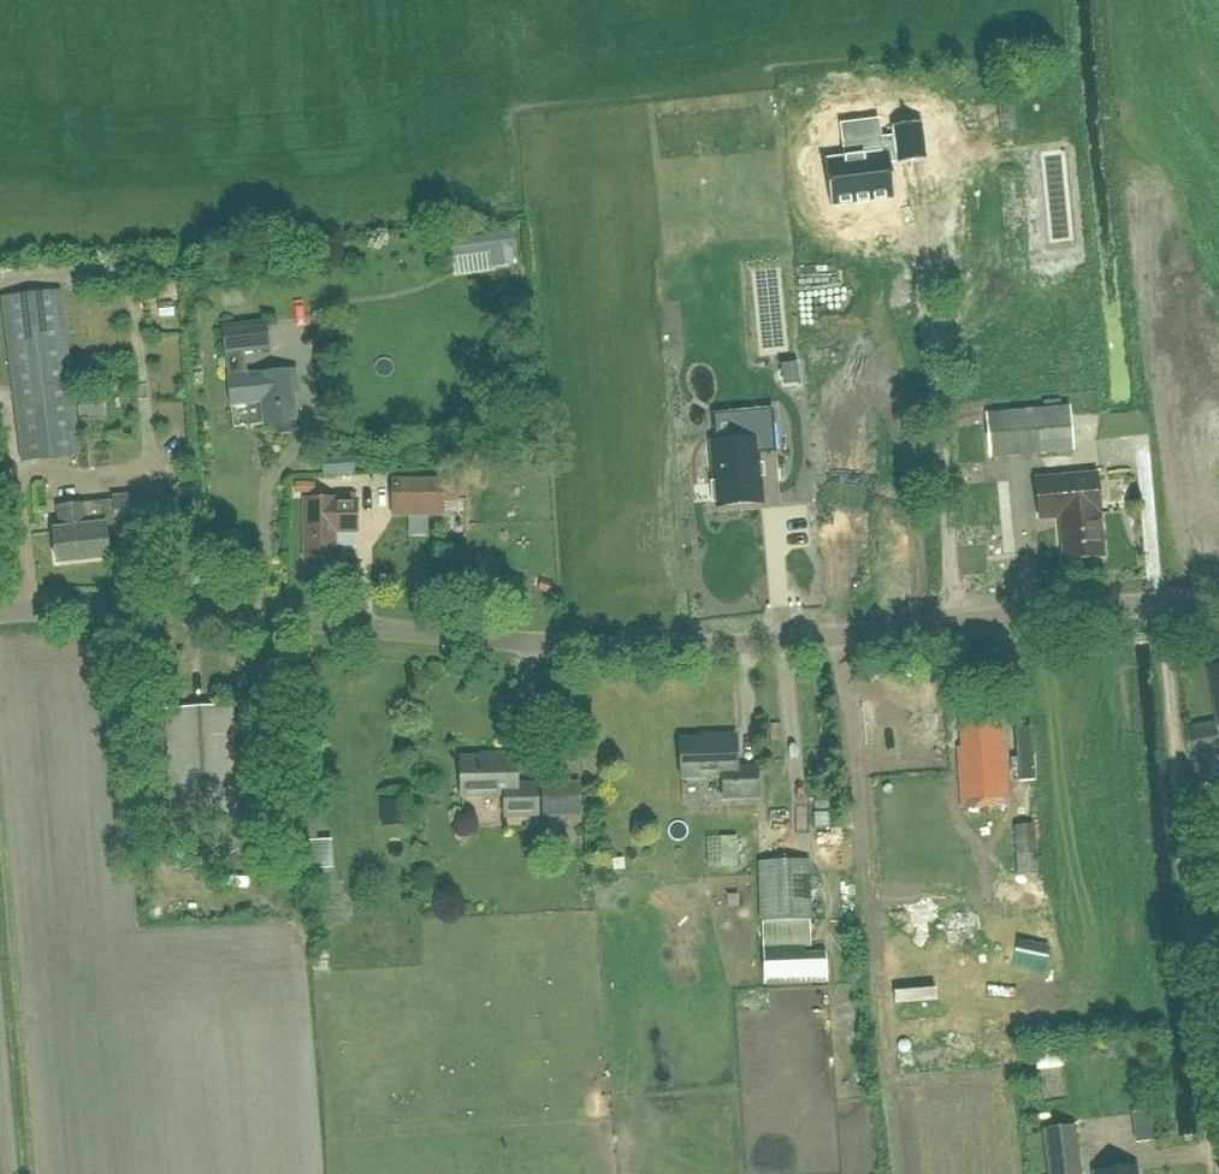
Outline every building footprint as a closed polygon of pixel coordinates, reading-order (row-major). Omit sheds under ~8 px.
[(844,145),(823,147),(829,193),(893,186),(888,150),(896,149),(896,151),(924,148),(920,110),(892,113),(893,124),(842,131),(844,145)] [(510,233),(449,241),(452,258),(492,253),(493,267),(514,265),(510,233)] [(78,454),(67,361),(59,293),(0,300),(19,459),(78,454)] [(224,353),(267,348),(264,322),(221,327),(224,353)] [(293,427),(293,420),(295,420),(290,385),(295,384),(293,370),(228,377),(231,405),(260,401),(263,423),(273,422),(274,430),(278,433),(290,431),(293,427)] [(142,400),(153,400),(151,374),(140,375),(142,400)] [(1043,408),(1032,409),(1035,452),(1071,449),(1068,407),(1061,408),(1061,401),(1043,402),(1043,408)] [(715,483),(711,484),(713,502),(717,502),(718,507),(760,503),(756,455),(776,453),(772,409),(729,413),(732,442),(714,444),(712,444),(715,483)] [(986,412),(985,413),(988,456),(990,456),(1035,452),(1032,409),(986,412)] [(353,453),(322,457),(323,472),(355,469),(353,453)] [(1095,473),(1075,475),(1082,557),(1103,555),(1099,511),(1099,512),(1097,491),(1096,474),(1095,473)] [(1075,475),(1034,478),(1037,508),(1038,522),(1057,520),(1061,559),(1062,559),(1082,557),(1075,475)] [(457,500),(456,476),(442,476),(442,481),(391,481),(391,510),(443,510),(443,500),(457,500)] [(104,528),(156,523),(153,495),(110,499),(111,503),(83,505),(83,504),(54,507),(57,532),(52,533),(56,565),(107,560),(104,528)] [(356,532),(356,500),(339,499),(339,498),(302,498),(302,558),(335,559),(335,532),(356,532)] [(1208,670),(1218,726),(1218,668),(1208,670)] [(170,851),(236,849),(232,705),(165,707),(170,851)] [(960,807),(1005,803),(998,717),(956,720),(958,746),(956,746),(960,807)] [(724,798),(756,797),(755,767),(737,768),(736,735),(713,736),(713,739),(680,739),(681,778),(724,777),(724,798)] [(503,816),(535,815),(535,785),(516,785),(515,753),(492,754),(492,757),(460,758),(461,797),(503,795),(503,816)] [(578,817),(577,783),(558,784),(559,817),(578,817)] [(1017,875),(1037,874),(1032,825),(1013,827),(1017,875)] [(330,857),(329,834),(308,835),(309,858),(330,857)] [(725,861),(737,861),(735,834),(723,834),(725,861)] [(810,919),(809,861),(757,862),(759,921),(810,919)] [(826,983),(825,954),(762,956),(763,985),(826,983)] [(1064,1052),(1037,1054),(1038,1067),(1064,1066),(1064,1052)] [(1136,1132),(1157,1131),(1156,1102),(1135,1102),(1136,1132)] [(1048,1173),(1079,1173),(1073,1128),(1042,1132),(1048,1173)]
